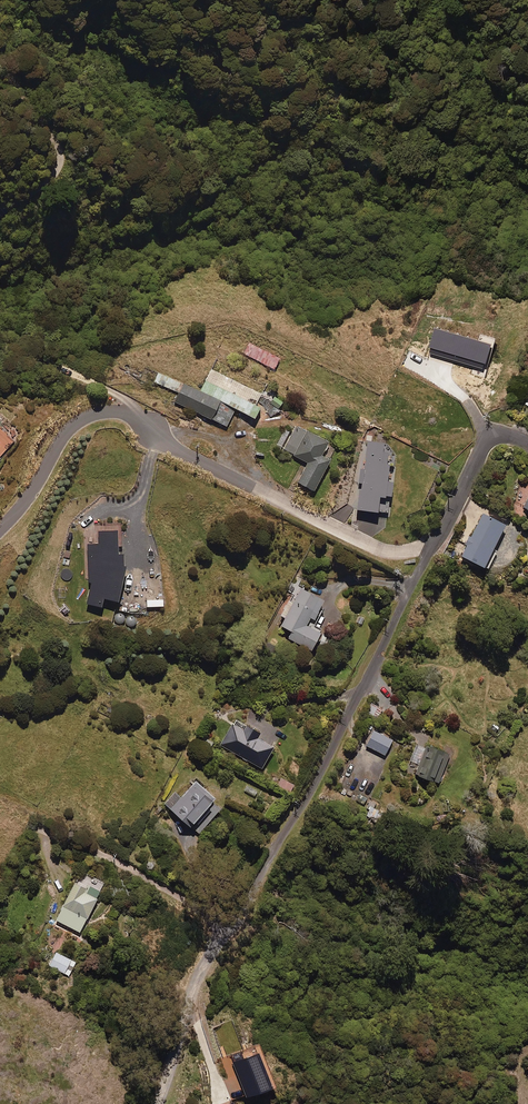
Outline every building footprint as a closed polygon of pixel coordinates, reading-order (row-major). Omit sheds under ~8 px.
[(200,389),(235,405),(253,414),(257,406),(274,414),(281,398),(263,389),(266,382),(215,358),(200,389)] [(235,405),(200,389),(158,369),(153,379),(177,391),(173,399),(226,424),(235,405)] [(323,454),(330,441),(290,420),(277,446),(307,461),(297,481),(313,489),(329,457),(323,454)] [(382,440),(367,438),(357,508),(376,510),(379,493),(390,495),(392,479),(385,478),(387,465),(393,465),(394,453),(388,445),(382,444),(382,440)] [(504,522),(482,511),(461,554),(488,566),(496,549),(492,547),(504,522)] [(121,575),(124,575),(123,550),(118,550),(117,528),(96,529),(97,541),(86,541),(87,579),(90,579),(85,600),(99,604),(101,595),(115,599),(121,575)] [(321,597),(299,586),(281,624),(290,629),(287,636),(310,647),(319,629),(305,622),(308,615),(316,618),(322,605),(318,603),(321,597)] [(259,730),(235,717),(220,744),(260,766),(272,744),(256,736),(259,730)] [(392,737),(372,728),(364,744),(384,753),(392,737)] [(427,747),(416,743),(410,761),(419,764),(416,773),(438,781),(449,752),(428,744),(427,747)] [(293,782),(280,775),(276,785),(289,791),(293,782)] [(213,795),(194,779),(180,796),(174,791),(164,803),(198,832),(219,807),(210,799),(213,795)] [(97,893),(74,882),(56,919),(79,931),(97,893)] [(75,961),(55,952),(49,966),(69,975),(75,961)]
